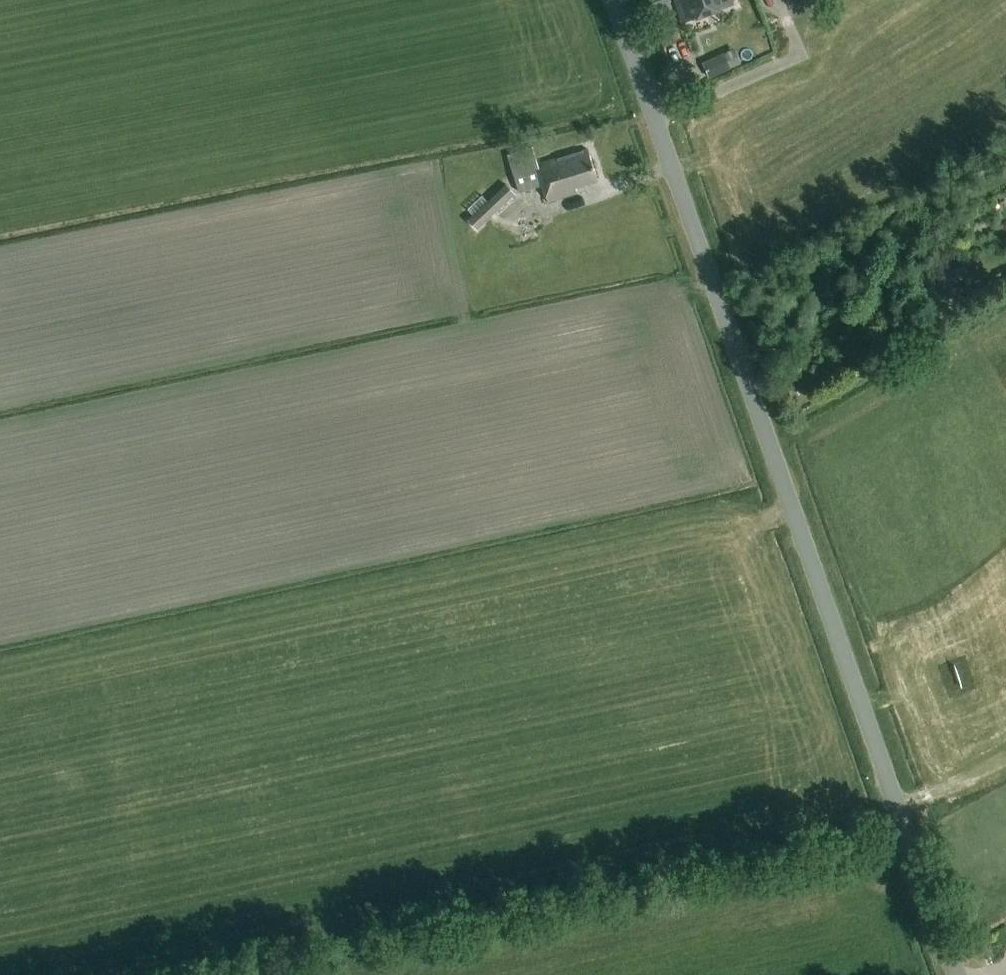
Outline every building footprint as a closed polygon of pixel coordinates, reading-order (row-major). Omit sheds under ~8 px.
[(649,5),(653,15),(672,8),(669,0),(664,0),(649,5)] [(734,5),(732,0),(676,0),(684,23),(734,5)] [(724,54),(703,64),(710,78),(731,69),(724,54)] [(516,172),(518,179),(520,188),(541,181),(548,203),(576,194),(574,188),(597,181),(588,150),(537,166),(535,159),(567,149),(564,139),(513,154),(518,171),(516,172)] [(467,221),(477,231),(515,194),(506,185),(488,202),(482,196),(467,210),(473,215),(467,221)]
